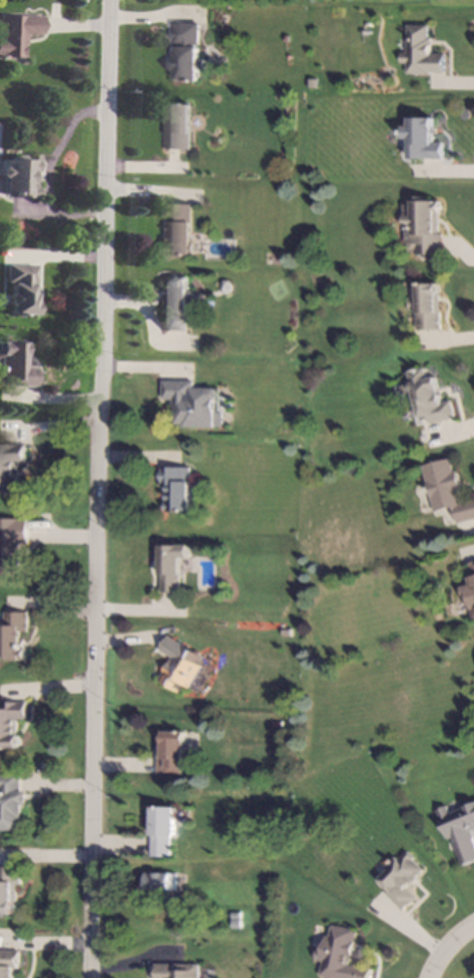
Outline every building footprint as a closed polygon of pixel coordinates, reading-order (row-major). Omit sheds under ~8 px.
[(23,58),(0,57),(0,15),(39,16),(39,17),(38,33),(38,35),(23,34),(23,58)] [(201,24),(201,58),(207,59),(206,70),(200,70),(200,83),(177,82),(177,71),(174,71),(175,57),(177,57),(178,47),(181,49),(181,45),(175,45),(175,40),(173,40),(173,28),(175,28),(175,23),(177,23),(201,24)] [(428,39),(430,39),(430,54),(445,54),(445,73),(444,73),(430,73),(430,74),(429,74),(406,74),(406,63),(400,63),(400,53),(406,53),(407,26),(428,26),(428,39)] [(191,149),(180,149),(168,149),(165,149),(165,132),(170,133),(170,105),(192,105),(191,149)] [(434,119),(434,142),(445,143),(444,159),(441,159),(423,158),(410,158),(410,140),(404,140),(405,126),(410,127),(411,118),(434,119)] [(14,197),(0,196),(0,167),(1,167),(1,160),(3,160),(10,160),(10,158),(12,156),(20,156),(21,157),(21,159),(35,159),(35,171),(33,171),(33,186),(36,186),(36,198),(32,197),(14,197)] [(440,199),(440,215),(437,215),(437,234),(443,234),(443,257),(422,256),(422,254),(414,254),(414,249),(408,249),(408,244),(405,244),(405,214),(404,214),(404,204),(410,204),(410,198),(440,199)] [(193,205),(193,233),(193,241),(196,241),(195,255),(167,255),(168,204),(193,204),(193,205)] [(34,284),(29,284),(29,294),(32,294),(32,302),(33,302),(33,315),(7,315),(7,284),(8,284),(8,282),(4,282),(4,266),(4,265),(31,265),(34,265),(34,284)] [(179,275),(191,275),(190,291),(192,291),(195,293),(195,301),(193,303),(190,303),(190,315),(187,315),(187,331),(186,331),(165,331),(162,331),(162,312),(165,312),(165,288),(164,288),(164,273),(179,273),(179,275)] [(439,306),(441,306),(442,330),(441,330),(418,330),(417,330),(416,311),(410,311),(410,298),(416,297),(415,285),(438,284),(439,306)] [(8,379),(0,378),(0,340),(22,341),(21,355),(20,355),(20,367),(34,367),(34,386),(9,386),(8,386),(8,379)] [(428,379),(436,377),(442,403),(451,401),(452,401),(455,418),(454,418),(430,423),(428,416),(420,418),(419,418),(413,391),(411,388),(410,384),(410,381),(408,372),(425,368),(428,379)] [(194,387),(216,387),(216,390),(221,390),(221,411),(215,411),(215,412),(222,412),(221,426),(221,427),(184,427),(184,425),(175,425),(175,407),(173,407),(173,399),(163,399),(163,381),(167,381),(193,381),(194,381),(194,387)] [(20,492),(0,492),(0,444),(6,444),(28,444),(29,444),(28,463),(21,463),(20,492)] [(461,502),(473,499),(473,519),(458,523),(457,524),(452,507),(433,512),(421,467),(421,466),(450,459),(453,471),(456,471),(461,489),(458,490),(461,502)] [(191,486),(199,486),(199,499),(190,499),(190,512),(164,512),(165,500),(166,500),(166,485),(161,485),(161,467),(162,467),(180,467),(191,467),(191,486)] [(22,575),(0,575),(0,518),(20,519),(20,518),(30,518),(30,520),(29,543),(29,545),(21,545),(21,555),(22,555),(22,575)] [(190,546),(189,558),(181,558),(180,592),(179,592),(163,592),(161,592),(162,574),(160,574),(160,545),(190,546)] [(468,563),(473,562),(473,619),(471,620),(463,584),(470,583),(469,577),(471,577),(468,564),(468,563)] [(442,612),(443,616),(440,619),(437,620),(434,618),(433,614),(435,611),(439,611),(442,612)] [(26,661),(0,660),(0,636),(1,636),(1,625),(6,625),(6,612),(7,612),(27,612),(28,612),(28,615),(30,615),(30,620),(28,620),(28,624),(29,624),(29,629),(28,629),(28,631),(21,631),(21,639),(25,639),(25,647),(27,647),(26,661)] [(292,629),(291,636),(282,636),(283,628),(292,629)] [(202,656),(198,664),(202,666),(188,688),(184,685),(179,693),(158,680),(163,673),(162,672),(163,670),(162,668),(165,663),(167,663),(169,660),(170,661),(172,657),(160,649),(161,647),(167,638),(169,635),(202,656)] [(21,749),(0,748),(0,709),(4,709),(4,702),(5,702),(28,702),(28,704),(28,718),(21,718),(21,720),(19,720),(19,736),(21,736),(21,749)] [(185,744),(182,744),(181,767),(180,767),(179,773),(157,773),(157,772),(158,758),(158,741),(163,741),(164,732),(185,733),(185,744)] [(22,831),(0,830),(0,792),(2,792),(2,789),(0,789),(0,774),(22,774),(22,779),(22,791),(28,791),(28,805),(24,805),(24,818),(22,818),(22,831)] [(472,830),(473,837),(473,838),(473,840),(473,862),(463,866),(453,843),(455,843),(452,837),(448,839),(445,837),(443,832),(444,830),(436,810),(446,806),(449,814),(473,804),(473,829),(472,830)] [(176,808),(175,836),(172,836),(171,857),(151,857),(152,855),(152,836),(153,807),(176,808)] [(414,858),(412,860),(423,870),(416,877),(417,878),(406,888),(416,898),(404,910),(403,911),(386,894),(390,891),(385,886),(379,880),(389,870),(387,867),(397,856),(400,859),(407,851),(414,858)] [(12,914),(0,914),(0,867),(20,867),(23,867),(23,885),(15,885),(14,914),(12,914)] [(175,891),(140,891),(141,885),(141,880),(145,880),(146,873),(176,873),(175,891)] [(240,928),(231,928),(231,920),(239,920),(240,928)] [(373,969),(371,977),(330,977),(326,977),(320,976),(321,970),(323,962),(316,960),(318,948),(323,949),(326,936),(330,936),(332,925),(353,929),(352,931),(357,932),(352,957),(350,964),(373,969)] [(14,968),(14,977),(0,977),(0,950),(18,951),(20,951),(20,968),(14,968)] [(199,965),(199,977),(154,977),(154,966),(154,964),(180,964),(199,965)]
